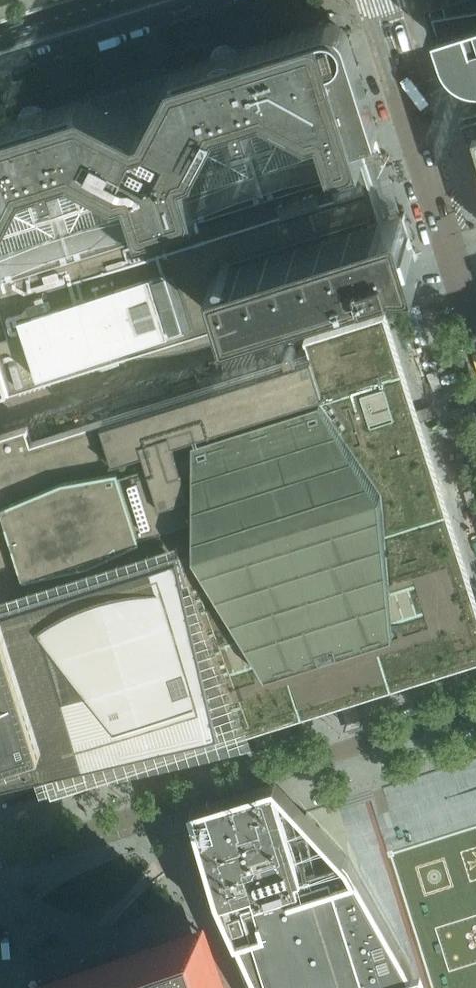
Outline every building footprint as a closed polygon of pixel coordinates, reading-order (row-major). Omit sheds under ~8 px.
[(443,12),(453,42),(461,68),(475,63),(475,0),(439,0),(443,12)] [(405,205),(383,212),(376,188),(377,188),(376,185),(375,186),(367,161),(368,161),(367,158),(366,158),(366,156),(363,149),(359,136),(381,129),(351,36),(350,32),(349,29),(347,26),(345,24),(342,22),(339,20),(335,19),(332,18),(328,19),(325,19),(216,54),(176,66),(177,69),(174,70),(162,93),(161,93),(160,96),(161,96),(159,100),(142,105),(142,104),(140,103),(139,102),(137,102),(136,102),(135,102),(133,103),(133,104),(133,105),(132,105),(132,106),(132,107),(132,108),(115,113),(111,112),(112,111),(110,109),(109,110),(86,98),(83,99),(82,96),(31,112),(0,122),(0,348),(12,386),(134,348),(151,348),(168,346),(185,344),(201,340),(218,335),(234,328),(249,321),(264,313),(278,303),(370,274),(400,265),(423,265),(405,205)] [(461,68),(463,74),(475,69),(475,63),(461,68)] [(464,116),(475,152),(475,112),(464,116)] [(475,659),(475,596),(418,410),(387,312),(306,337),(307,340),(311,353),(297,358),(296,356),(299,355),(297,349),(296,348),(295,347),(294,347),(293,346),(292,346),(291,346),(290,347),(288,348),(288,349),(287,350),(287,351),(287,352),(289,358),(291,358),(292,359),(289,360),(206,386),(34,440),(33,440),(30,428),(31,428),(30,424),(0,434),(0,779),(47,768),(54,792),(347,699),(475,659)] [(0,348),(0,390),(12,386),(0,348)] [(226,895),(264,987),(430,987),(425,971),(415,974),(351,859),(312,810),(287,779),(200,807),(210,841),(226,895)] [(206,925),(154,943),(25,987),(227,987),(206,925)]
